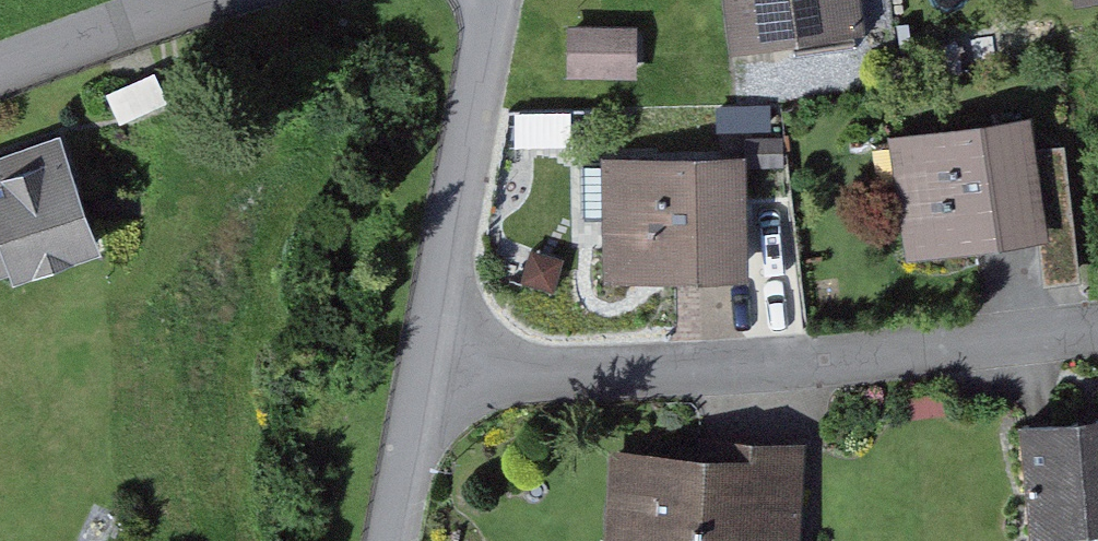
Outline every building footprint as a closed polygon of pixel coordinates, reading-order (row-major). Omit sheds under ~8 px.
[(863,0),(728,0),(735,46),(867,28),(863,0)] [(575,27),(574,73),(641,74),(642,29),(575,27)] [(899,138),(915,257),(1054,238),(1038,119),(899,138)] [(103,245),(65,140),(0,164),(0,282),(103,245)] [(752,276),(749,157),(609,160),(611,278),(752,276)] [(1030,426),(1038,539),(1097,534),(1097,421),(1030,426)] [(811,474),(617,460),(612,540),(807,540),(811,474)]
